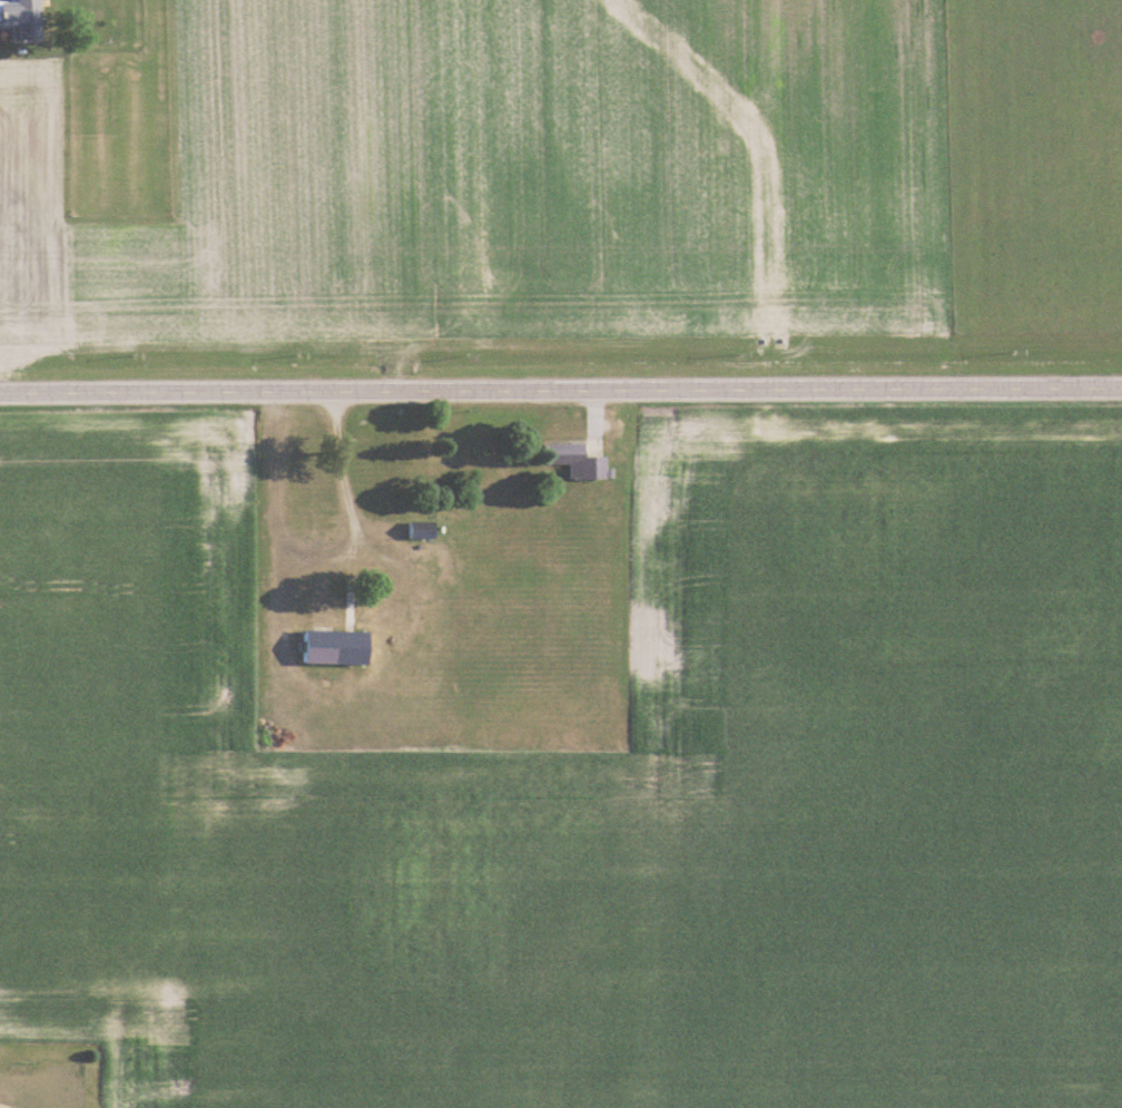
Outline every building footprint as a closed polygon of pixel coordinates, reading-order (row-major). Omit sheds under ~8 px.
[(3,27),(20,27),(20,40),(45,40),(45,0),(15,0),(15,3),(2,3),(3,27)] [(543,466),(567,466),(567,481),(606,481),(606,455),(588,455),(588,444),(543,444),(543,466)] [(407,540),(436,540),(436,523),(407,523),(407,540)] [(371,633),(302,633),(302,665),(371,666),(371,633)]
